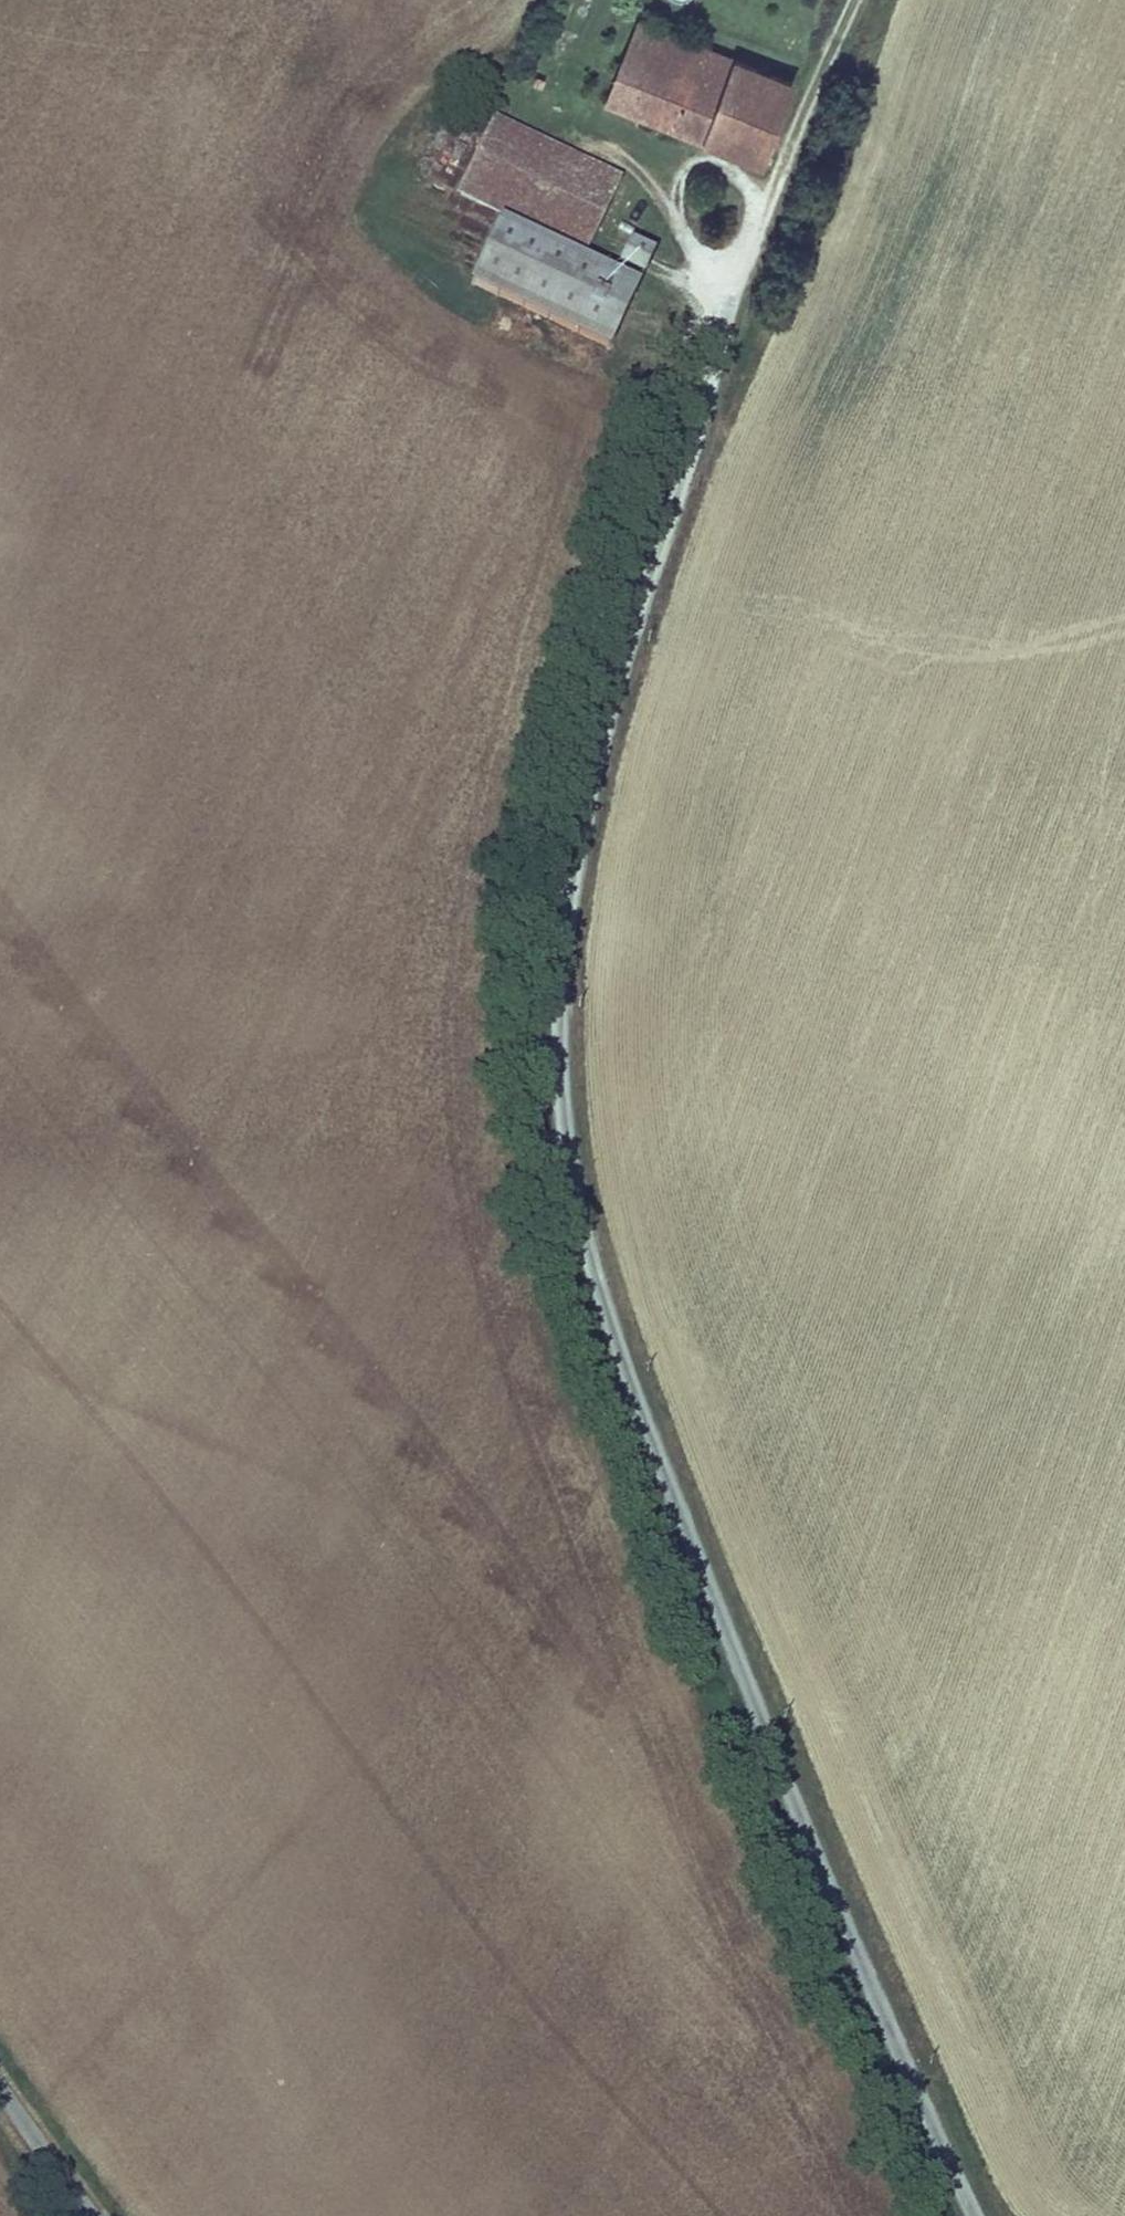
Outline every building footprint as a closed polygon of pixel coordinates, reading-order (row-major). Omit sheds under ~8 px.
[(762,165),(766,156),(796,83),(718,52),(705,81),(655,61),(668,32),(642,21),(606,103),(762,165)] [(655,61),(705,81),(718,52),(668,32),(655,61)] [(585,255),(621,179),(494,119),(454,194),(585,255)] [(469,285),(608,351),(639,288),(500,222),(469,285)]
